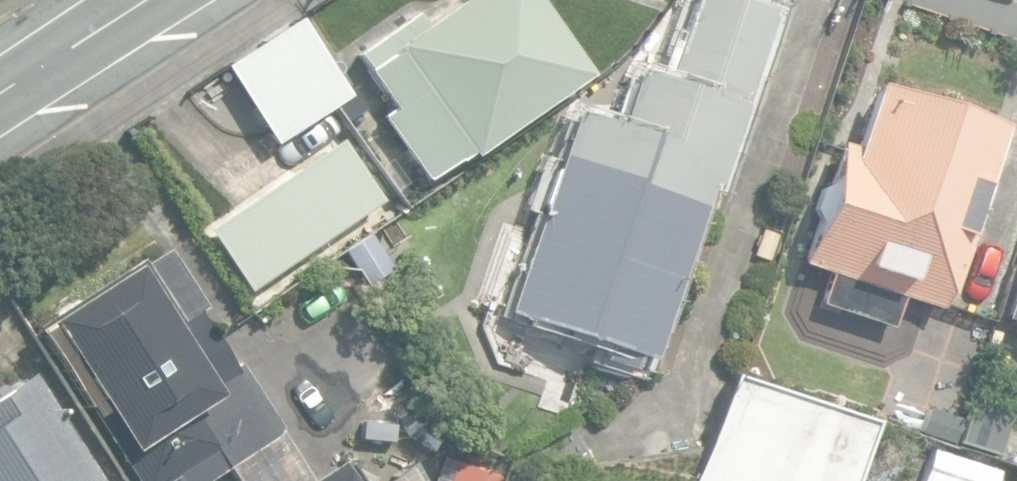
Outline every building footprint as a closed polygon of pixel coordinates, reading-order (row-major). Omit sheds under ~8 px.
[(427,179),(467,151),(470,155),(587,74),(587,73),(536,0),(461,0),(425,25),(416,12),(358,52),(370,69),(368,70),(394,108),(383,116),(427,179)] [(633,367),(637,354),(651,358),(718,181),(777,0),(774,0),(691,0),(665,77),(640,72),(620,123),(572,106),(554,152),(531,242),(523,239),(510,279),(518,282),(508,312),(607,344),(603,356),(633,367)] [(223,65),(303,188),(378,140),(298,16),(223,65)] [(819,305),(891,326),(901,295),(944,308),(966,234),(963,233),(978,182),(984,184),(1002,125),(1003,121),(873,81),(854,145),(837,140),(802,257),(800,262),(802,262),(829,271),(819,305)] [(134,480),(164,480),(175,474),(180,480),(199,480),(274,433),(273,431),(279,427),(237,361),(231,365),(202,320),(209,315),(165,248),(143,263),(139,257),(33,325),(134,480)] [(991,351),(1016,358),(1016,269),(991,351)] [(25,372),(0,387),(0,480),(93,480),(25,372)] [(872,422),(733,379),(701,480),(853,480),(872,422)] [(919,430),(951,441),(960,414),(928,403),(919,430)] [(955,444),(992,455),(1001,425),(964,414),(955,444)] [(1000,471),(933,447),(921,480),(996,480),(1000,471)] [(345,458),(311,480),(360,480),(345,458)] [(501,475),(459,462),(453,480),(499,480),(501,475)]
